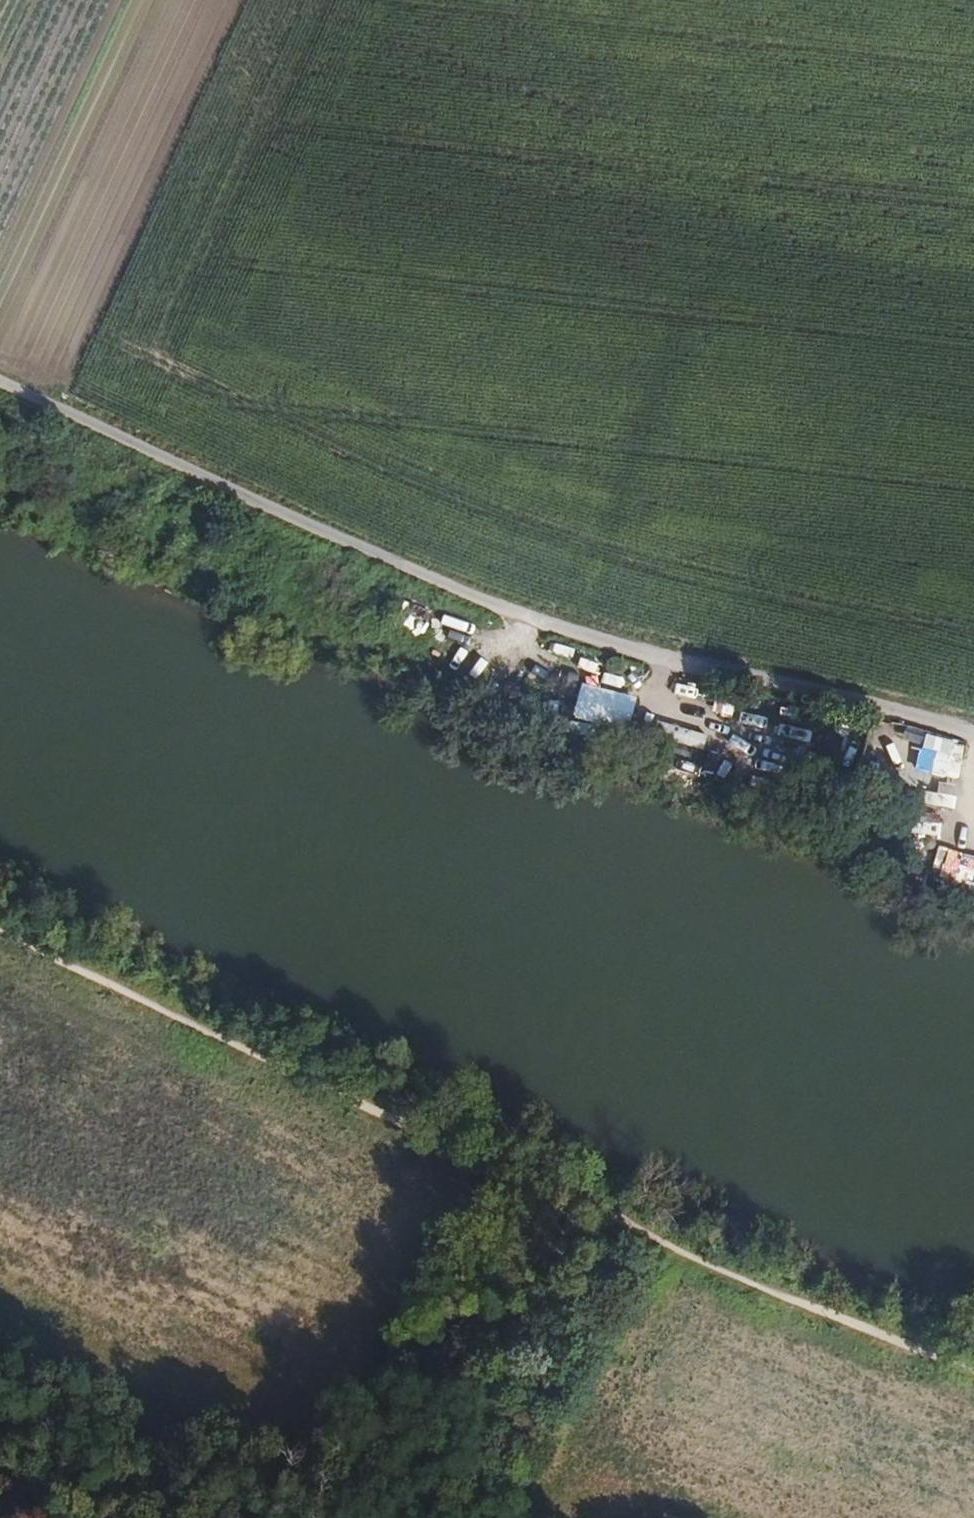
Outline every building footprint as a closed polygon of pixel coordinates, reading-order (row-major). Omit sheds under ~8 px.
[(964,894),(973,895),(973,867),(965,866),(964,894)]
